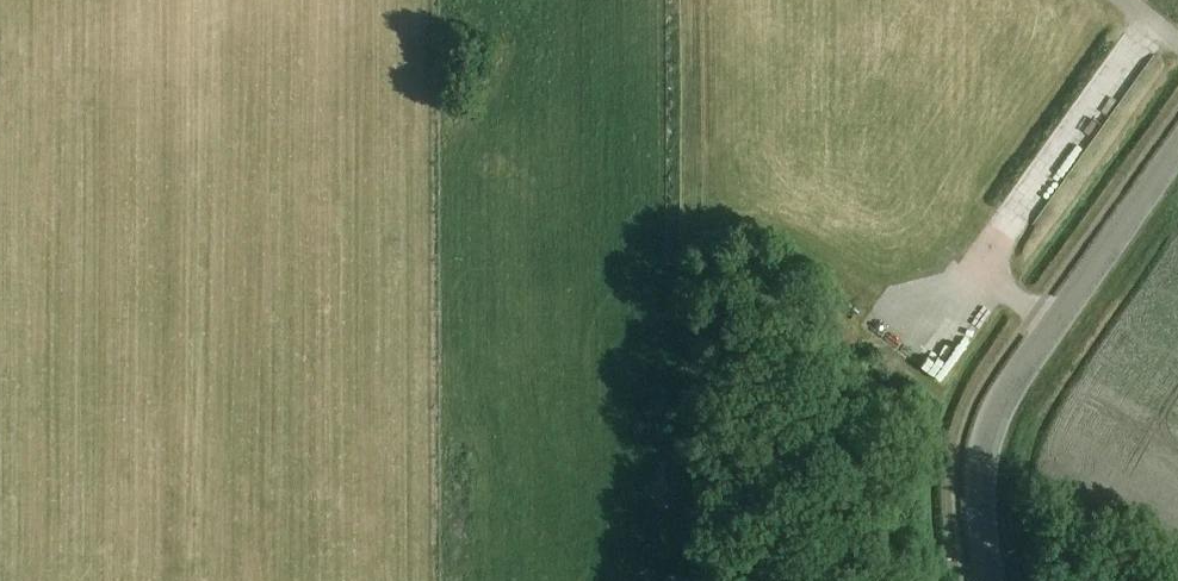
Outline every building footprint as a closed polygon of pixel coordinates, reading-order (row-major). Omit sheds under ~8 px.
[(941,376),(953,356),(944,351),(932,370),(941,376)]
